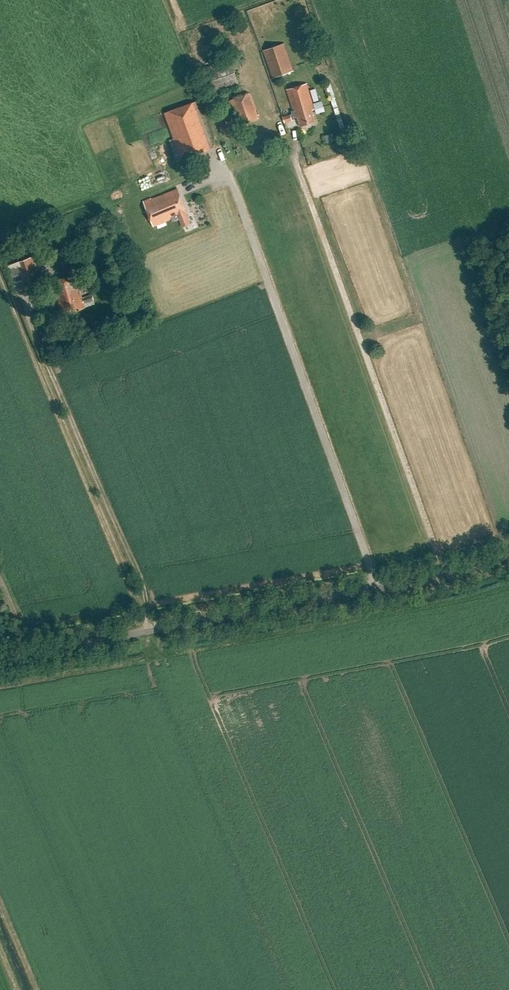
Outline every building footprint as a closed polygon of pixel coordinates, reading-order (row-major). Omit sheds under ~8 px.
[(284,43),(264,50),(274,78),(294,71),(284,43)] [(238,57),(198,70),(209,95),(239,85),(233,68),(241,66),(238,57)] [(294,110),(292,111),(292,114),(283,117),(285,122),(292,120),(292,119),(298,117),(301,125),(316,121),(313,110),(315,109),(307,82),(287,89),(294,110)] [(231,115),(232,116),(224,118),(227,124),(235,121),(237,126),(260,118),(250,93),(230,100),(235,113),(231,115)] [(196,101),(165,113),(182,160),(214,148),(196,101)] [(324,101),(315,102),(317,113),(325,112),(324,101)] [(151,198),(144,201),(155,226),(178,216),(182,227),(191,223),(186,212),(187,212),(177,189),(152,200),(151,198)] [(33,256),(16,262),(26,289),(43,283),(33,256)] [(86,308),(84,303),(95,300),(93,294),(83,297),(76,275),(53,282),(64,315),(86,308)]
